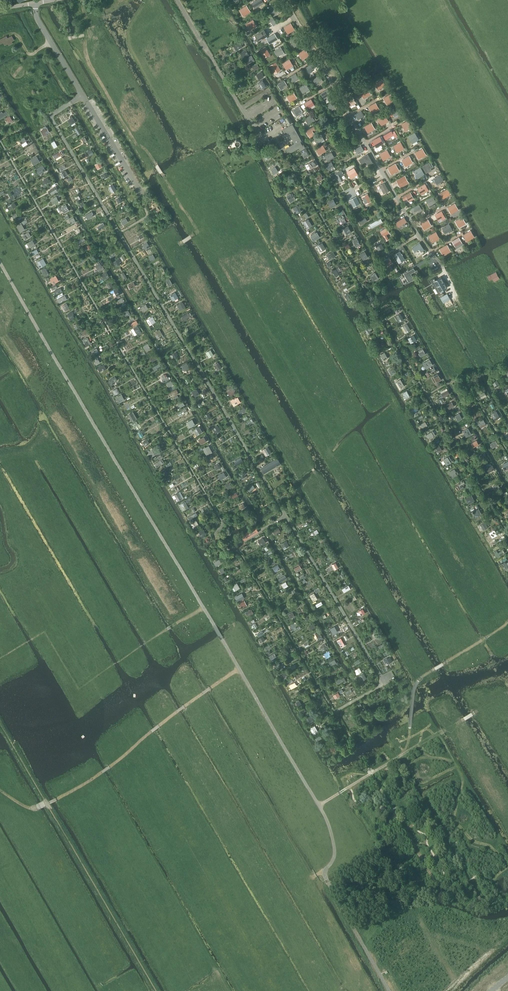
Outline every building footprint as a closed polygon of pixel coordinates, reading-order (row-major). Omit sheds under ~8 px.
[(246,5),(240,9),(244,16),(247,14),(246,12),(249,10),(246,5)] [(276,5),(269,9),(274,16),(277,14),(276,13),(279,10),(276,5)] [(271,15),(268,17),(273,26),(277,24),(271,15)] [(253,20),(246,24),(250,30),(253,28),(252,27),(256,25),(253,20)] [(291,23),(284,27),(288,33),(295,29),(291,23)] [(265,37),(267,36),(264,30),(255,35),(259,41),(265,37)] [(278,39),(275,33),(266,38),(269,44),(278,39)] [(297,37),(290,41),(294,47),(297,46),(297,44),(300,42),(297,37)] [(269,53),(265,47),(259,50),(264,58),(266,56),(266,55),(269,53)] [(274,51),(277,56),(284,52),(281,47),(274,51)] [(246,49),(240,53),(243,58),(249,55),(246,49)] [(308,54),(305,49),(298,53),(302,60),(306,58),(305,56),(308,54)] [(252,55),(246,58),(250,64),(255,61),(252,55)] [(292,64),(289,59),(282,63),(286,70),(289,68),(289,66),(292,64)] [(280,69),(276,62),(270,66),(274,73),(277,72),(276,71),(280,69)] [(315,68),(313,64),(306,67),(310,73),(313,71),(312,70),(315,68)] [(296,74),(289,78),(293,84),(297,82),(296,81),(299,79),(296,74)] [(322,80),(320,76),(313,80),(317,85),(320,83),(319,82),(322,80)] [(381,79),(375,83),(378,88),(381,86),(382,88),(385,86),(381,79)] [(259,82),(258,83),(260,85),(261,84),(263,88),(267,86),(263,80),(259,82)] [(284,80),(278,84),(282,91),(285,89),(284,88),(288,86),(284,80)] [(303,93),(309,89),(306,84),(300,88),(303,93)] [(367,88),(360,92),(363,97),(367,95),(367,96),(370,95),(367,88)] [(321,93),(324,98),(331,94),(328,89),(321,93)] [(293,91),(287,95),(291,102),(293,100),(293,99),(296,96),(293,91)] [(390,94),(384,98),(387,103),(390,101),(391,102),(394,100),(390,94)] [(352,97),(346,100),(349,105),(353,103),(353,104),(356,103),(352,97)] [(314,104),(311,99),(305,103),(308,108),(314,104)] [(337,105),(334,101),(328,105),(331,110),(334,109),(333,107),(337,105)] [(375,103),(369,106),(372,111),(375,109),(376,111),(379,109),(375,103)] [(300,106),(293,110),(297,116),(300,114),(299,113),(303,111),(300,106)] [(402,114),(398,107),(391,111),(394,116),(398,114),(399,116),(402,114)] [(308,124),(315,120),(312,115),(305,119),(308,124)] [(384,115),(378,119),(381,124),(384,122),(385,123),(388,121),(384,115)] [(411,126),(408,121),(402,124),(405,129),(411,126)] [(375,129),(371,122),(365,126),(368,131),(371,129),(372,131),(375,129)] [(293,124),(282,130),(285,135),(289,133),(294,144),(286,148),(289,154),(299,148),(300,151),(306,148),(293,124)] [(309,136),(316,133),(313,127),(306,131),(309,136)] [(392,131),(383,136),(386,140),(394,135),(395,137),(397,136),(396,134),(395,131),(392,132),(392,131)] [(418,138),(415,133),(409,137),(412,142),(418,138)] [(315,138),(318,144),(322,143),(321,141),(324,139),(321,135),(315,138)] [(379,137),(373,141),(376,146),(379,144),(380,145),(383,143),(379,137)] [(400,142),(394,146),(397,151),(400,149),(401,150),(404,148),(400,142)] [(319,154),(326,150),(324,148),(323,145),(316,149),(319,154)] [(306,148),(300,152),(304,158),(310,155),(306,148)] [(425,155),(422,149),(415,152),(418,157),(422,155),(422,157),(425,155)] [(386,150),(380,153),(383,159),(386,157),(387,158),(390,156),(386,150)] [(58,152),(53,155),(55,159),(61,155),(63,154),(61,151),(59,152),(58,152)] [(328,161),(334,157),(331,152),(325,155),(328,161)] [(368,154),(360,159),(362,163),(365,161),(368,165),(372,163),(368,154)] [(409,156),(402,160),(405,165),(409,163),(409,164),(412,162),(409,156)] [(314,161),(307,164),(309,169),(316,166),(314,161)] [(435,167),(431,161),(424,165),(427,170),(431,168),(432,169),(435,167)] [(326,166),(329,172),(332,171),(331,169),(334,167),(332,163),(326,166)] [(395,164),(388,168),(391,173),(395,171),(395,172),(398,170),(395,164)] [(414,171),(417,176),(420,174),(421,175),(424,174),(420,167),(414,171)] [(354,168),(347,172),(351,178),(358,174),(354,168)] [(341,170),(335,173),(340,182),(343,180),(341,176),(342,175),(344,174),(341,170)] [(443,180),(440,175),(434,179),(437,184),(443,180)] [(409,182),(405,176),(397,180),(401,187),(409,182)] [(282,178),(277,181),(281,187),(283,186),(284,187),(286,186),(285,185),(286,184),(282,178)] [(385,183),(380,186),(384,193),(389,191),(385,183)] [(424,184),(418,188),(421,193),(424,191),(425,192),(428,190),(424,184)] [(327,188),(322,190),(323,192),(325,196),(330,194),(327,188)] [(448,188),(440,193),(443,199),(451,194),(448,188)] [(367,193),(362,196),(366,204),(368,203),(371,201),(367,193)] [(356,197),(350,200),(354,207),(360,204),(356,197)] [(436,202),(433,197),(426,200),(429,205),(436,202)] [(458,210),(454,203),(448,207),(451,212),(454,210),(455,212),(458,210)] [(66,204),(61,207),(64,213),(69,210),(66,204)] [(422,209),(419,204),(411,209),(413,212),(418,209),(419,211),(422,209)] [(298,205),(293,208),(294,211),(295,210),(297,213),(301,211),(298,205)] [(446,218),(442,211),(435,215),(438,220),(442,218),(442,220),(446,218)] [(367,221),(365,217),(367,215),(367,214),(358,219),(361,225),(367,221)] [(404,217),(396,223),(398,227),(407,222),(404,217)] [(462,217),(455,221),(458,226),(462,224),(462,225),(465,223),(462,217)] [(308,219),(303,222),(307,229),(312,226),(308,219)] [(431,226),(427,219),(421,223),(424,228),(427,226),(428,227),(431,226)] [(366,225),(369,231),(372,230),(371,228),(374,226),(372,222),(366,225)] [(453,231),(449,224),(442,228),(445,233),(449,231),(449,233),(453,231)] [(348,225),(343,228),(347,235),(352,232),(348,225)] [(380,231),(386,240),(389,239),(386,235),(389,233),(386,228),(380,231)] [(474,237),(470,231),(464,235),(467,240),(470,238),(471,239),(474,237)] [(435,232),(429,235),(432,241),(435,239),(436,240),(439,238),(435,232)] [(462,243),(459,238),(452,241),(456,246),(459,245),(462,243)] [(322,242),(317,245),(321,252),(326,249),(322,242)] [(378,245),(376,246),(380,252),(385,249),(380,242),(377,244),(378,245)] [(416,244),(412,247),(415,251),(419,249),(421,252),(425,249),(419,242),(416,244)] [(450,251),(446,245),(440,249),(443,254),(446,252),(447,253),(450,251)] [(333,251),(326,255),(329,260),(336,256),(333,251)] [(365,251),(360,254),(363,260),(368,257),(365,251)] [(400,251),(394,255),(399,262),(404,259),(400,251)] [(384,261),(390,271),(392,269),(390,265),(393,263),(390,258),(384,261)] [(333,268),(331,270),(336,277),(338,276),(337,275),(340,274),(338,271),(336,268),(334,270),(333,268)] [(413,268),(404,273),(409,282),(414,279),(411,273),(415,271),(413,268)] [(107,272),(101,275),(104,280),(109,277),(107,272)] [(491,274),(488,276),(490,279),(493,278),(495,281),(499,278),(496,272),(491,274)] [(405,281),(402,274),(395,278),(398,283),(401,282),(401,283),(405,281)] [(434,277),(430,279),(435,287),(444,282),(441,276),(436,279),(434,277)] [(444,282),(435,287),(439,295),(443,292),(442,291),(442,290),(447,287),(444,282)] [(349,293),(344,295),(345,296),(348,302),(353,299),(349,293)] [(397,309),(399,308),(398,305),(397,306),(395,303),(391,306),(394,312),(398,310),(397,309)] [(133,328),(131,330),(135,335),(137,334),(138,335),(142,332),(137,325),(133,328)] [(86,338),(82,340),(86,346),(91,343),(90,341),(88,342),(86,338)] [(430,359),(423,363),(426,369),(433,365),(430,359)] [(393,366),(388,369),(389,371),(391,370),(392,372),(390,373),(392,375),(396,372),(393,366)] [(433,376),(431,377),(434,383),(436,382),(437,382),(438,382),(438,381),(441,380),(437,373),(432,376),(433,376)] [(115,376),(109,380),(111,382),(109,383),(111,386),(113,384),(112,383),(117,380),(115,376)] [(397,381),(395,382),(400,390),(401,389),(401,388),(404,386),(400,379),(399,380),(397,381)] [(403,394),(402,395),(403,397),(404,396),(406,399),(410,396),(407,391),(407,390),(403,393),(403,394)] [(122,394),(116,397),(120,403),(125,400),(122,394)] [(415,404),(410,407),(412,410),(413,409),(414,412),(418,410),(415,404)] [(132,412),(128,414),(132,421),(136,419),(132,412)] [(459,414),(455,416),(456,417),(454,418),(457,422),(458,421),(458,422),(462,419),(463,419),(461,415),(462,415),(460,413),(459,414)] [(192,419),(188,422),(191,427),(196,425),(192,419)] [(199,426),(194,430),(196,433),(197,433),(198,434),(203,432),(199,426)] [(209,445),(203,449),(207,455),(213,452),(209,445)] [(149,450),(147,451),(148,454),(149,453),(151,457),(156,454),(153,449),(150,451),(149,450)] [(264,467),(262,469),(264,473),(279,464),(276,459),(264,466),(264,467)] [(165,469),(159,472),(161,477),(168,473),(165,469)] [(178,492),(174,494),(178,501),(182,498),(178,492)] [(469,495),(466,496),(467,497),(470,503),(475,500),(471,494),(469,496),(469,495)] [(185,501),(179,505),(182,511),(188,507),(185,501)] [(478,509),(473,512),(476,517),(481,514),(478,509)] [(256,527),(241,535),(244,540),(259,532),(256,527)] [(263,538),(258,541),(261,546),(266,542),(263,538)] [(242,593),(235,597),(238,601),(244,598),(242,593)] [(331,649),(324,654),(327,658),(328,657),(331,656),(329,654),(332,652),(331,649)] [(332,673),(334,676),(335,675),(342,671),(341,669),(342,669),(341,667),(339,668),(333,672),(332,673)] [(311,715),(306,718),(309,724),(315,721),(311,715)] [(315,725),(310,728),(313,733),(312,734),(313,736),(319,733),(315,725)]
